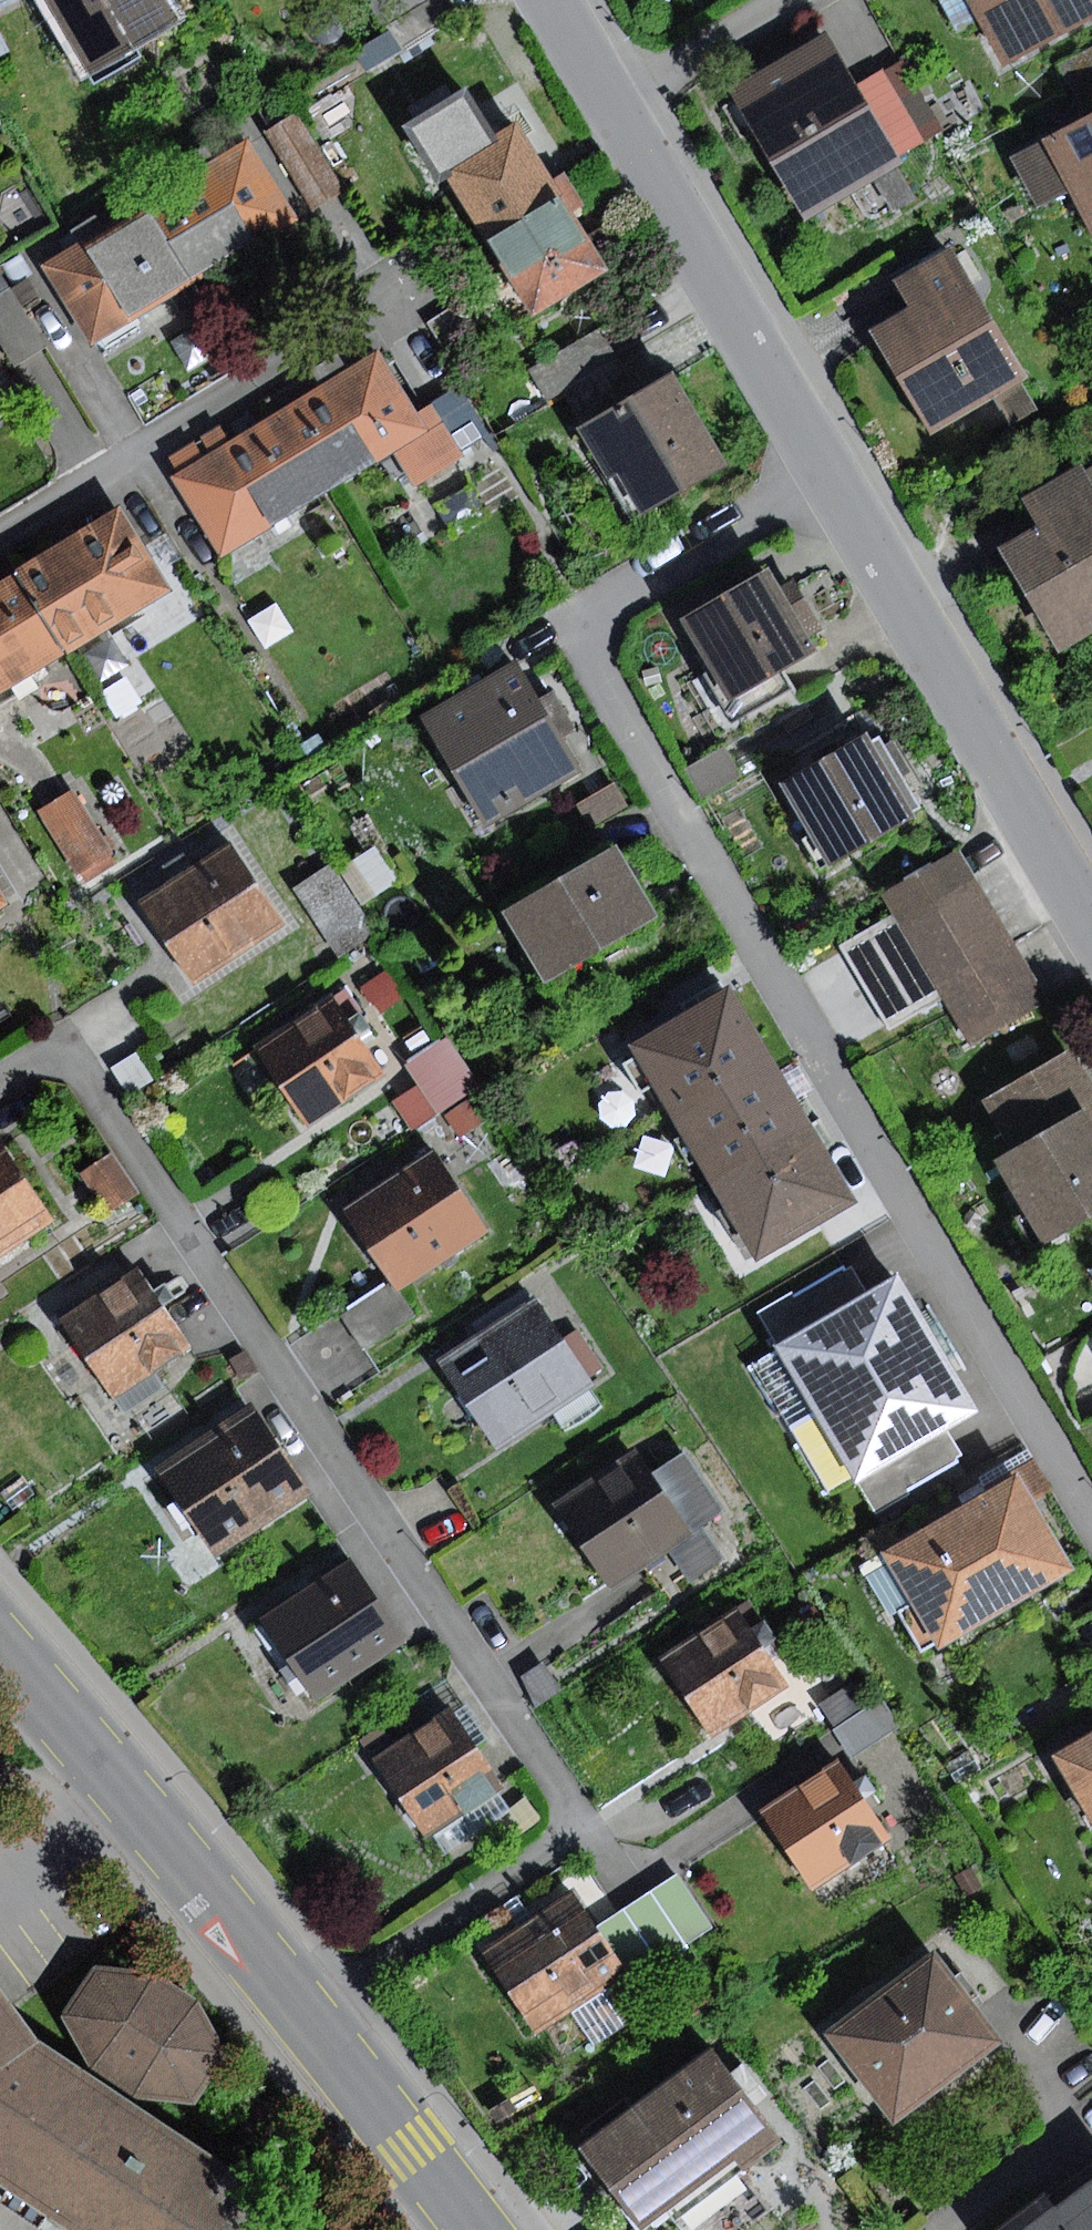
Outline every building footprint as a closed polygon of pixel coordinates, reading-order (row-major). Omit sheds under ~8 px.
[(16,0),(0,0),(0,9),(16,0)] [(92,75),(182,20),(170,0),(46,0),(92,75)] [(431,0),(372,0),(389,27),(431,0)] [(1004,66),(1091,19),(1091,0),(969,0),(1004,66)] [(314,41),(320,44),(326,45),(333,44),(338,41),(343,36),(345,30),(346,23),(344,17),(341,12),(335,8),(329,6),(322,6),(316,8),(311,12),(308,18),(306,24),(307,30),(310,36),(314,41)] [(404,51),(392,30),(355,51),(368,73),(404,51)] [(824,36),(731,90),(804,216),(898,162),(895,157),(853,86),(824,36)] [(1056,64),(1071,93),(1091,82),(1091,46),(1056,64)] [(901,58),(853,86),(895,157),(943,130),(901,58)] [(1071,93),(1084,120),(1091,116),(1091,82),(1071,93)] [(452,182),(491,244),(563,200),(516,123),(497,135),(467,86),(402,125),(441,188),(452,182)] [(298,114),(267,133),(314,210),(345,191),(298,114)] [(1008,156),(1034,208),(1070,191),(1091,237),(1091,116),(1084,120),(1008,156)] [(248,139),(142,203),(191,284),(297,220),(248,139)] [(607,270),(563,200),(491,244),(535,315),(607,270)] [(142,203),(42,265),(91,344),(191,284),(142,203)] [(955,247),(897,280),(913,309),(873,332),(931,434),(1030,378),(955,247)] [(11,287),(0,269),(0,294),(11,287)] [(0,294),(0,340),(15,364),(47,345),(11,287),(0,294)] [(377,350),(286,406),(337,488),(396,452),(418,487),(466,457),(461,449),(433,403),(416,414),(377,350)] [(638,394),(619,360),(561,394),(581,427),(638,394)] [(581,427),(635,518),(727,462),(672,373),(638,394),(581,427)] [(459,387),(433,403),(461,449),(488,432),(459,387)] [(180,472),(173,476),(223,558),(337,488),(286,406),(230,440),(220,424),(170,455),(180,472)] [(1021,500),(1038,528),(1001,549),(1061,654),(1091,637),(1091,480),(1083,464),(1021,500)] [(123,508),(18,570),(67,651),(171,590),(123,508)] [(18,570),(0,580),(0,691),(67,651),(18,570)] [(770,570),(682,618),(726,698),(784,666),(815,649),(770,570)] [(531,663),(426,718),(488,837),(593,782),(531,663)] [(784,666),(726,698),(738,721),(796,689),(784,666)] [(869,734),(780,784),(828,868),(915,819),(910,809),(919,804),(880,736),(873,740),(869,734)] [(74,790),(40,811),(81,877),(115,856),(74,790)] [(228,843),(140,901),(192,980),(281,922),(228,843)] [(381,844),(341,869),(363,905),(404,879),(381,844)] [(618,845),(504,911),(545,981),(659,914),(618,845)] [(959,848),(882,894),(895,915),(902,928),(980,883),(959,848)] [(331,866),(295,889),(340,957),(376,933),(331,866)] [(937,986),(1014,941),(980,883),(902,928),(937,986)] [(10,905),(0,888),(0,911),(10,905)] [(902,928),(895,915),(840,946),(890,1033),(946,1001),(937,986),(902,928)] [(1048,998),(1014,941),(937,986),(946,1001),(971,1043),(1048,998)] [(388,970),(363,989),(375,1003),(399,984),(388,970)] [(670,1110),(771,1051),(733,985),(631,1043),(670,1110)] [(331,994),(253,1047),(305,1125),(382,1073),(363,1046),(376,1038),(357,1010),(347,1017),(331,994)] [(420,1084),(393,1102),(412,1130),(478,1086),(447,1040),(408,1067),(420,1084)] [(995,1158),(1044,1245),(1091,1218),(1091,1083),(1072,1048),(980,1100),(1009,1150),(995,1158)] [(670,1110),(710,1180),(812,1121),(771,1051),(670,1110)] [(135,1053),(111,1067),(128,1095),(152,1081),(135,1053)] [(468,1101),(447,1115),(461,1136),(482,1122),(468,1101)] [(812,1121),(710,1180),(758,1262),(860,1203),(812,1121)] [(53,1220),(0,1139),(0,1254),(53,1220)] [(393,1281),(399,1292),(489,1232),(435,1150),(345,1210),(393,1281)] [(112,1152),(82,1172),(110,1214),(140,1194),(112,1152)] [(757,1312),(777,1344),(865,1292),(846,1260),(757,1312)] [(138,1264),(58,1319),(124,1413),(163,1386),(153,1372),(194,1344),(138,1264)] [(777,1344),(857,1481),(946,1430),(980,1410),(899,1272),(865,1292),(777,1344)] [(399,1292),(393,1281),(349,1309),(373,1347),(417,1319),(399,1292)] [(479,1336),(438,1363),(496,1449),(593,1384),(527,1286),(470,1324),(479,1336)] [(857,1481),(777,1344),(748,1361),(828,1498),(857,1481)] [(259,1405),(160,1468),(216,1555),(314,1491),(259,1405)] [(946,1430),(857,1481),(877,1515),(965,1464),(946,1430)] [(637,1451),(555,1505),(612,1591),(671,1552),(704,1530),(727,1515),(686,1452),(652,1474),(637,1451)] [(1019,1474),(884,1553),(913,1602),(897,1611),(920,1650),(934,1642),(939,1650),(1076,1570),(1019,1474)] [(723,1558),(704,1530),(671,1552),(689,1580),(723,1558)] [(352,1557),(261,1617),(315,1699),(406,1639),(352,1557)] [(738,1609),(661,1659),(710,1733),(787,1683),(738,1609)] [(820,1704),(835,1727),(869,1706),(854,1682),(820,1704)] [(835,1727),(832,1729),(851,1759),(901,1727),(882,1697),(869,1706),(835,1727)] [(449,1709),(376,1757),(428,1835),(501,1786),(449,1709)] [(1056,1756),(1091,1818),(1091,1735),(1056,1756)] [(969,1751),(951,1763),(962,1781),(981,1769),(969,1751)] [(840,1759),(761,1811),(812,1890),(889,1841),(862,1799),(877,1789),(867,1773),(854,1781),(840,1759)] [(676,1873),(599,1925),(629,1970),(636,1980),(713,1928),(676,1873)] [(577,1890),(484,1950),(536,2031),(570,2008),(618,1977),(629,1970),(599,1925),(577,1890)] [(935,1955),(829,2035),(894,2121),(1000,2040),(935,1955)] [(152,1975),(94,1969),(63,2016),(87,2066),(84,2072),(145,2114),(152,2104),(196,2109),(228,2058),(201,2010),(152,1975)] [(618,1977),(570,2008),(594,2045),(642,2013),(618,1977)] [(43,2046),(0,1986),(0,2077),(43,2046)] [(0,2077),(0,2185),(67,2229),(256,2229),(275,2201),(145,2114),(84,2072),(43,2046),(0,2077)] [(577,2152),(637,2229),(641,2229),(739,2155),(748,2167),(783,2141),(712,2048),(577,2152)] [(993,2229),(1091,2229),(1091,2157),(993,2229)]
